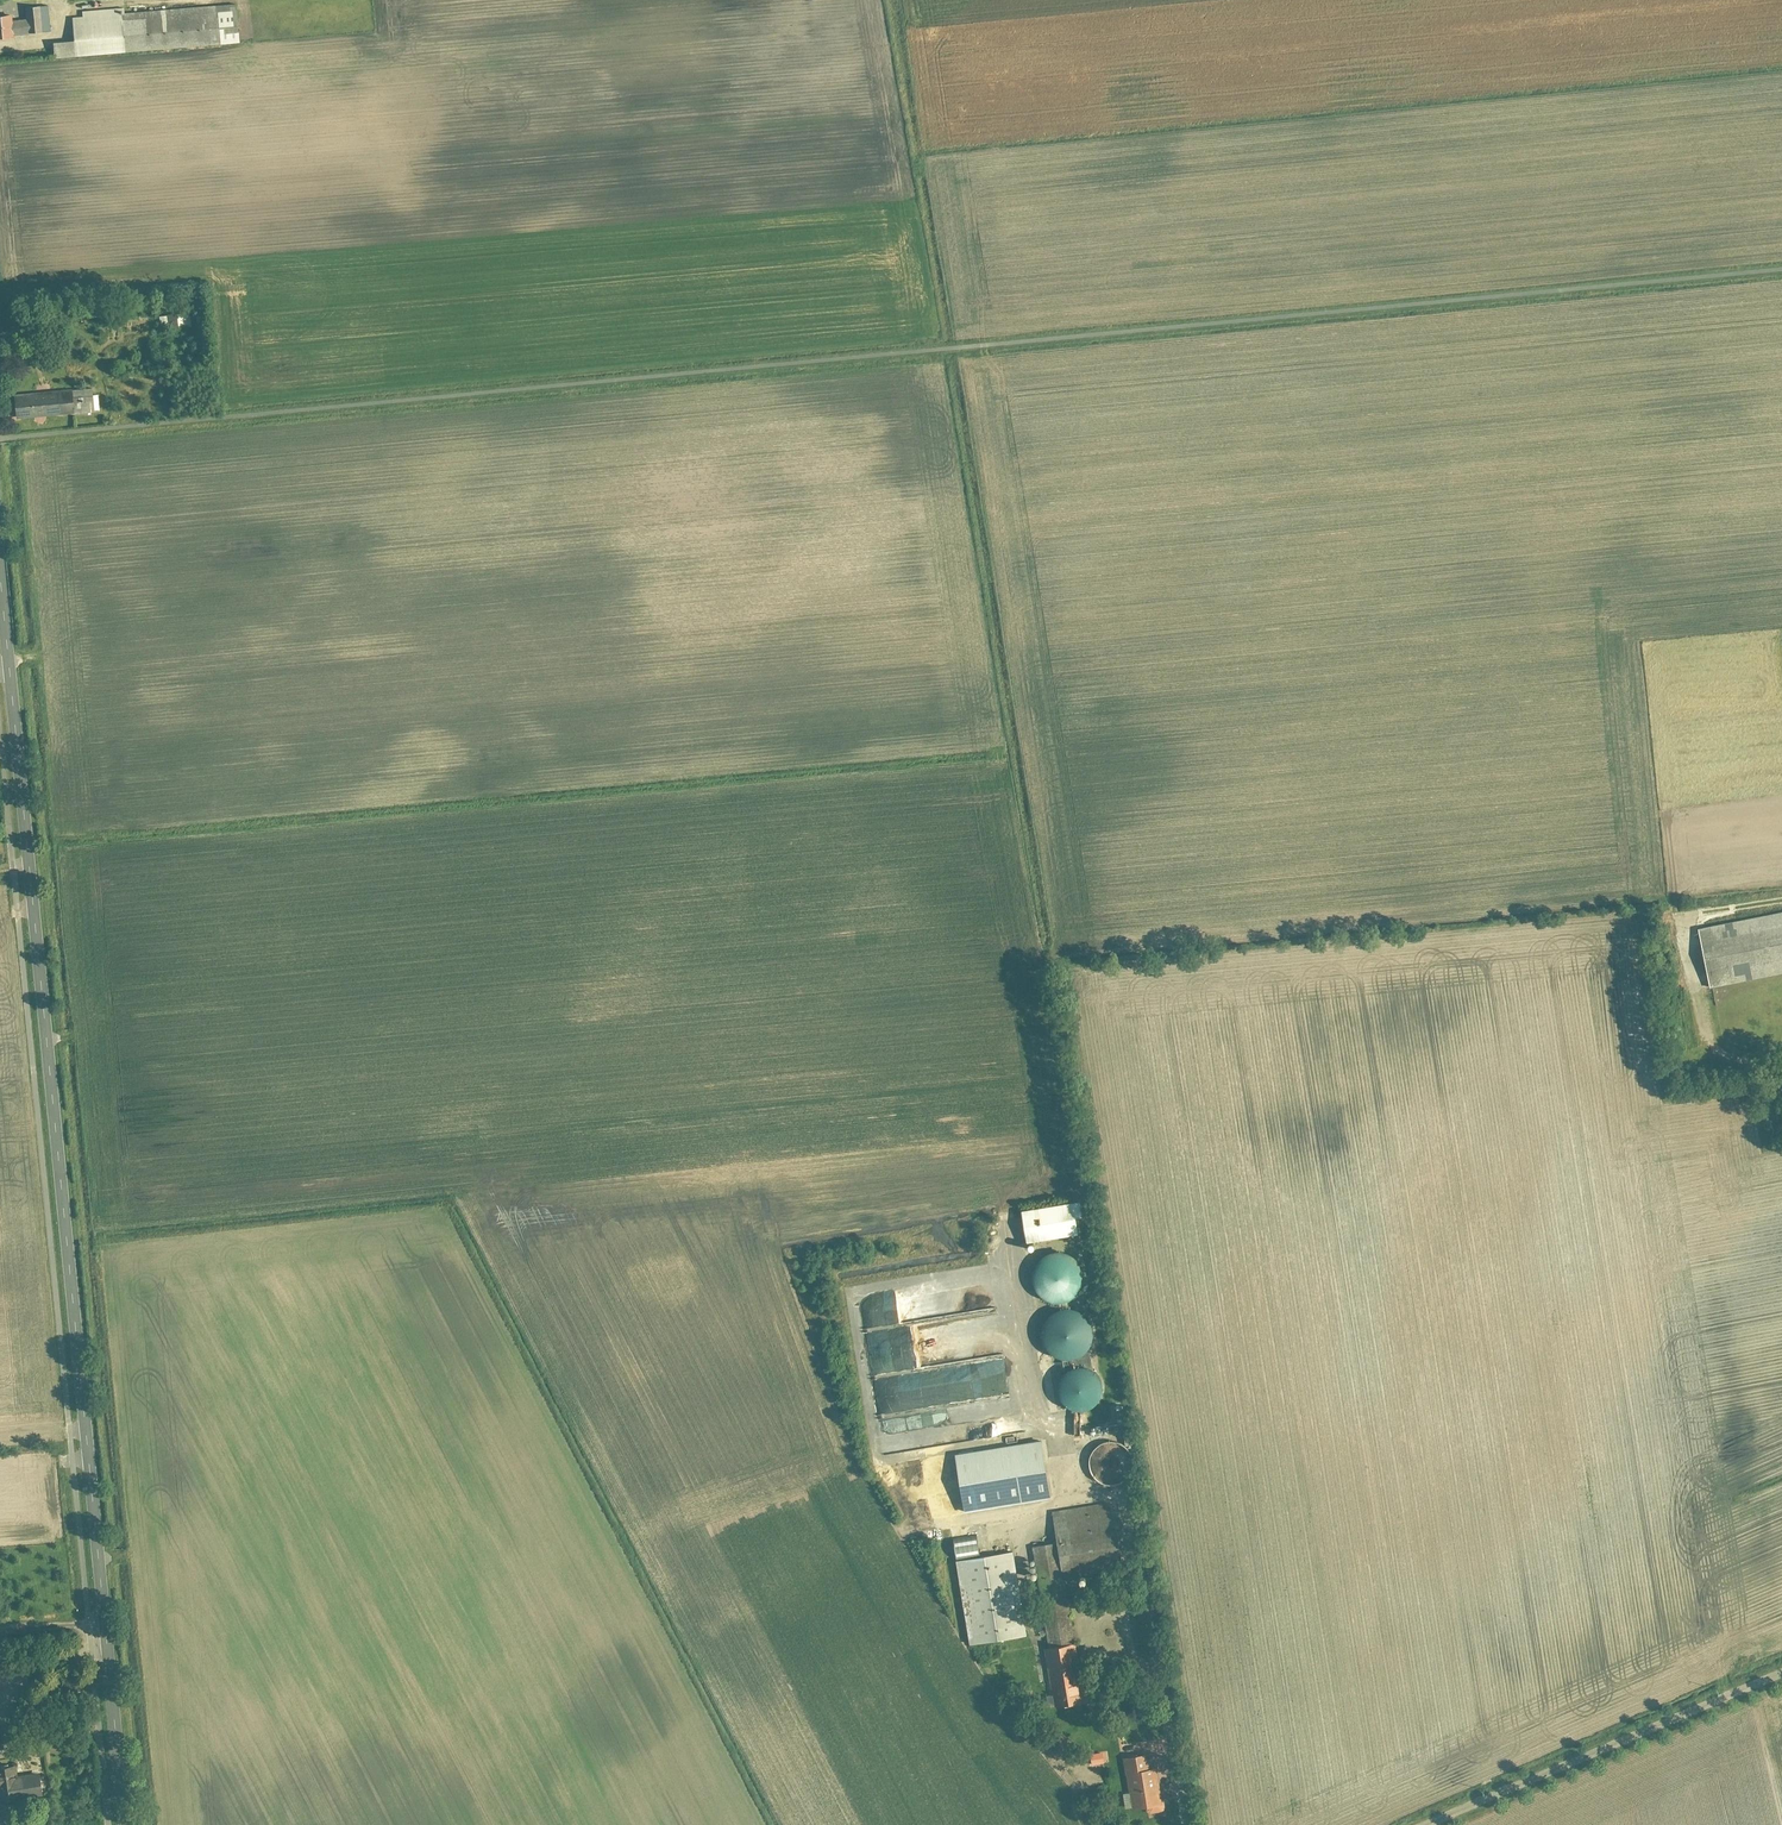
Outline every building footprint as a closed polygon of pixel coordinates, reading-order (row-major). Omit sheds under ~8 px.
[(233,5),(116,16),(116,9),(83,12),(84,19),(71,20),(73,41),(50,43),(52,61),(237,44),(233,5)] [(49,34),(46,8),(23,10),(24,20),(7,21),(7,15),(0,16),(0,39),(49,34)] [(193,311),(196,337),(208,336),(205,310),(193,311)] [(158,317),(159,333),(188,330),(187,315),(158,317)] [(13,395),(15,419),(93,412),(91,388),(13,395)] [(1710,986),(1781,973),(1781,915),(1699,930),(1710,986)] [(1037,1331),(1037,1339),(1040,1347),(1054,1360),(1069,1362),(1081,1356),(1089,1346),(1091,1333),(1087,1321),(1077,1313),(1062,1309),(1051,1312),(1042,1320),(1037,1331)] [(1061,1375),(1054,1389),(1057,1404),(1068,1413),(1080,1415),(1095,1408),(1100,1399),(1100,1387),(1093,1375),(1083,1369),(1070,1370),(1061,1375)] [(1097,1446),(1089,1455),(1087,1466),(1089,1476),(1097,1483),(1108,1487),(1122,1483),(1128,1475),(1131,1464),(1128,1454),(1122,1448),(1111,1443),(1097,1446)] [(952,1458),(961,1515),(1048,1502),(1040,1445),(952,1458)] [(1055,1545),(1032,1549),(1047,1648),(1043,1649),(1052,1706),(1083,1702),(1075,1644),(1072,1645),(1063,1581),(1121,1572),(1111,1503),(1050,1512),(1055,1545)] [(1011,1550),(954,1558),(967,1645),(1024,1637),(1011,1550)] [(1020,1696),(1021,1705),(1032,1704),(1031,1695),(1020,1696)] [(1121,1797),(1123,1812),(1162,1806),(1156,1769),(1149,1771),(1146,1755),(1122,1759),(1127,1796),(1121,1797)] [(4,1793),(5,1802),(38,1798),(35,1773),(18,1775),(17,1767),(0,1769),(0,1793),(4,1793)]
